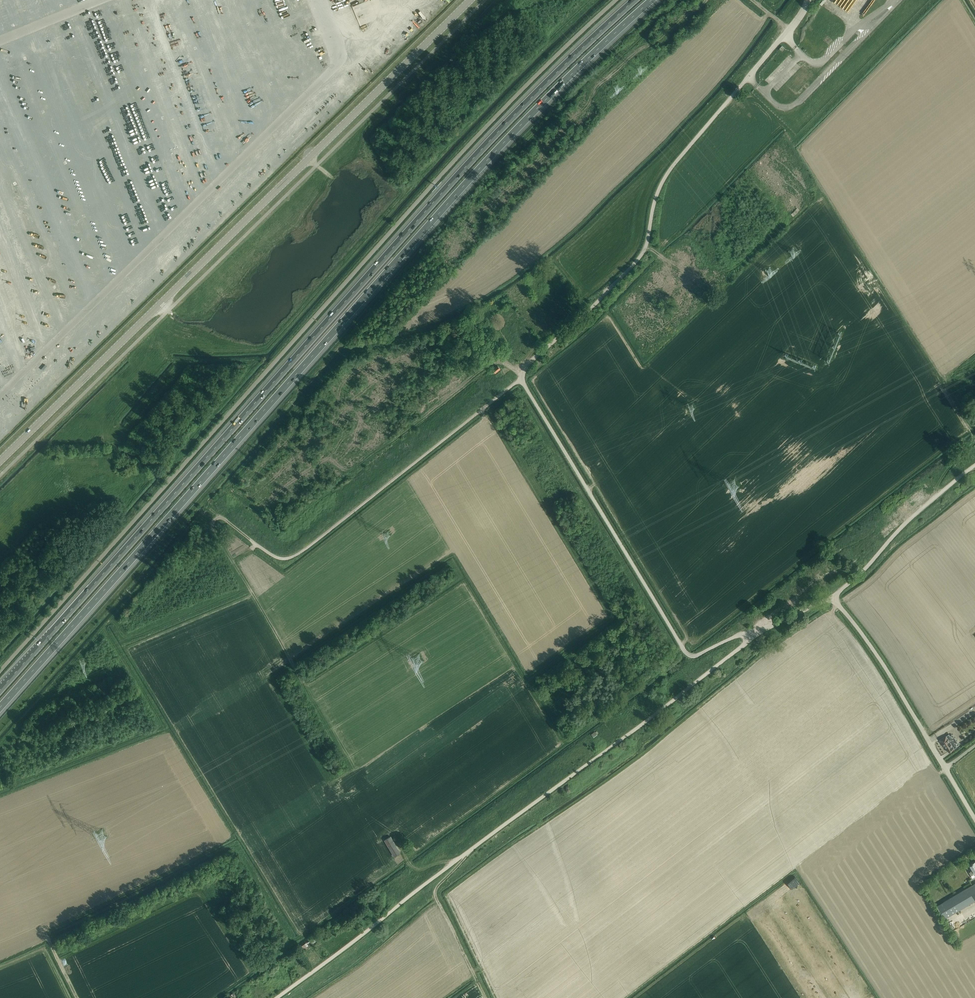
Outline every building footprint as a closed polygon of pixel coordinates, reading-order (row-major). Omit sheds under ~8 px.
[(836,572),(830,564),(827,567),(825,565),(824,566),(825,568),(823,570),(829,578),(836,572)] [(950,736),(949,734),(939,740),(944,747),(945,746),(948,752),(957,747),(956,746),(959,744),(952,734),(950,736)] [(394,856),(400,852),(390,836),(384,840),(394,856)] [(955,912),(974,900),(974,883),(947,899),(936,906),(943,918),(951,914),(955,912)]
